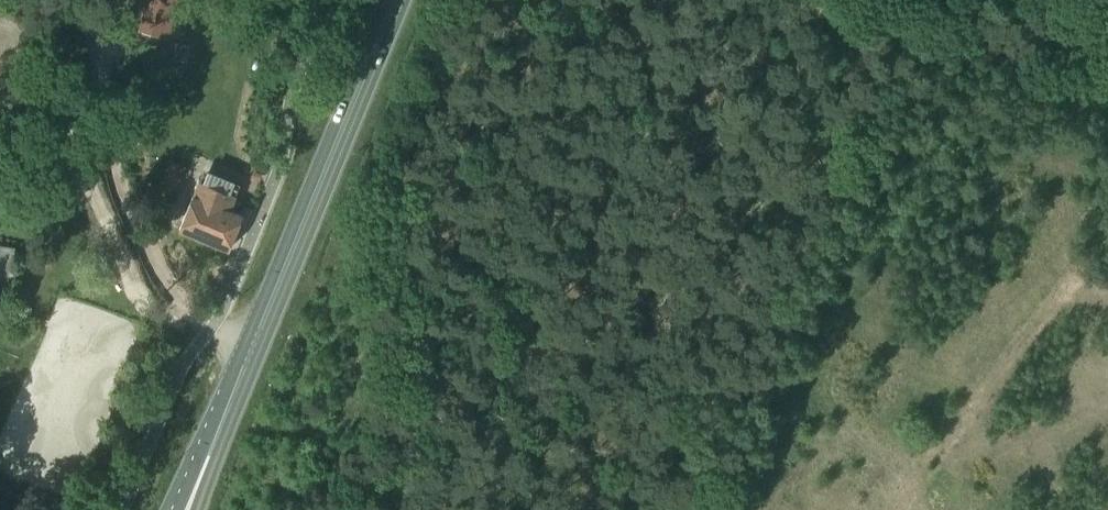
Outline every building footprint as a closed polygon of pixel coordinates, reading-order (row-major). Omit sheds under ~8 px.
[(139,28),(166,36),(177,0),(148,0),(139,28)] [(242,214),(229,209),(236,194),(200,179),(179,228),(228,249),(242,214)] [(13,274),(13,270),(10,270),(13,247),(0,245),(0,272),(13,274)]
